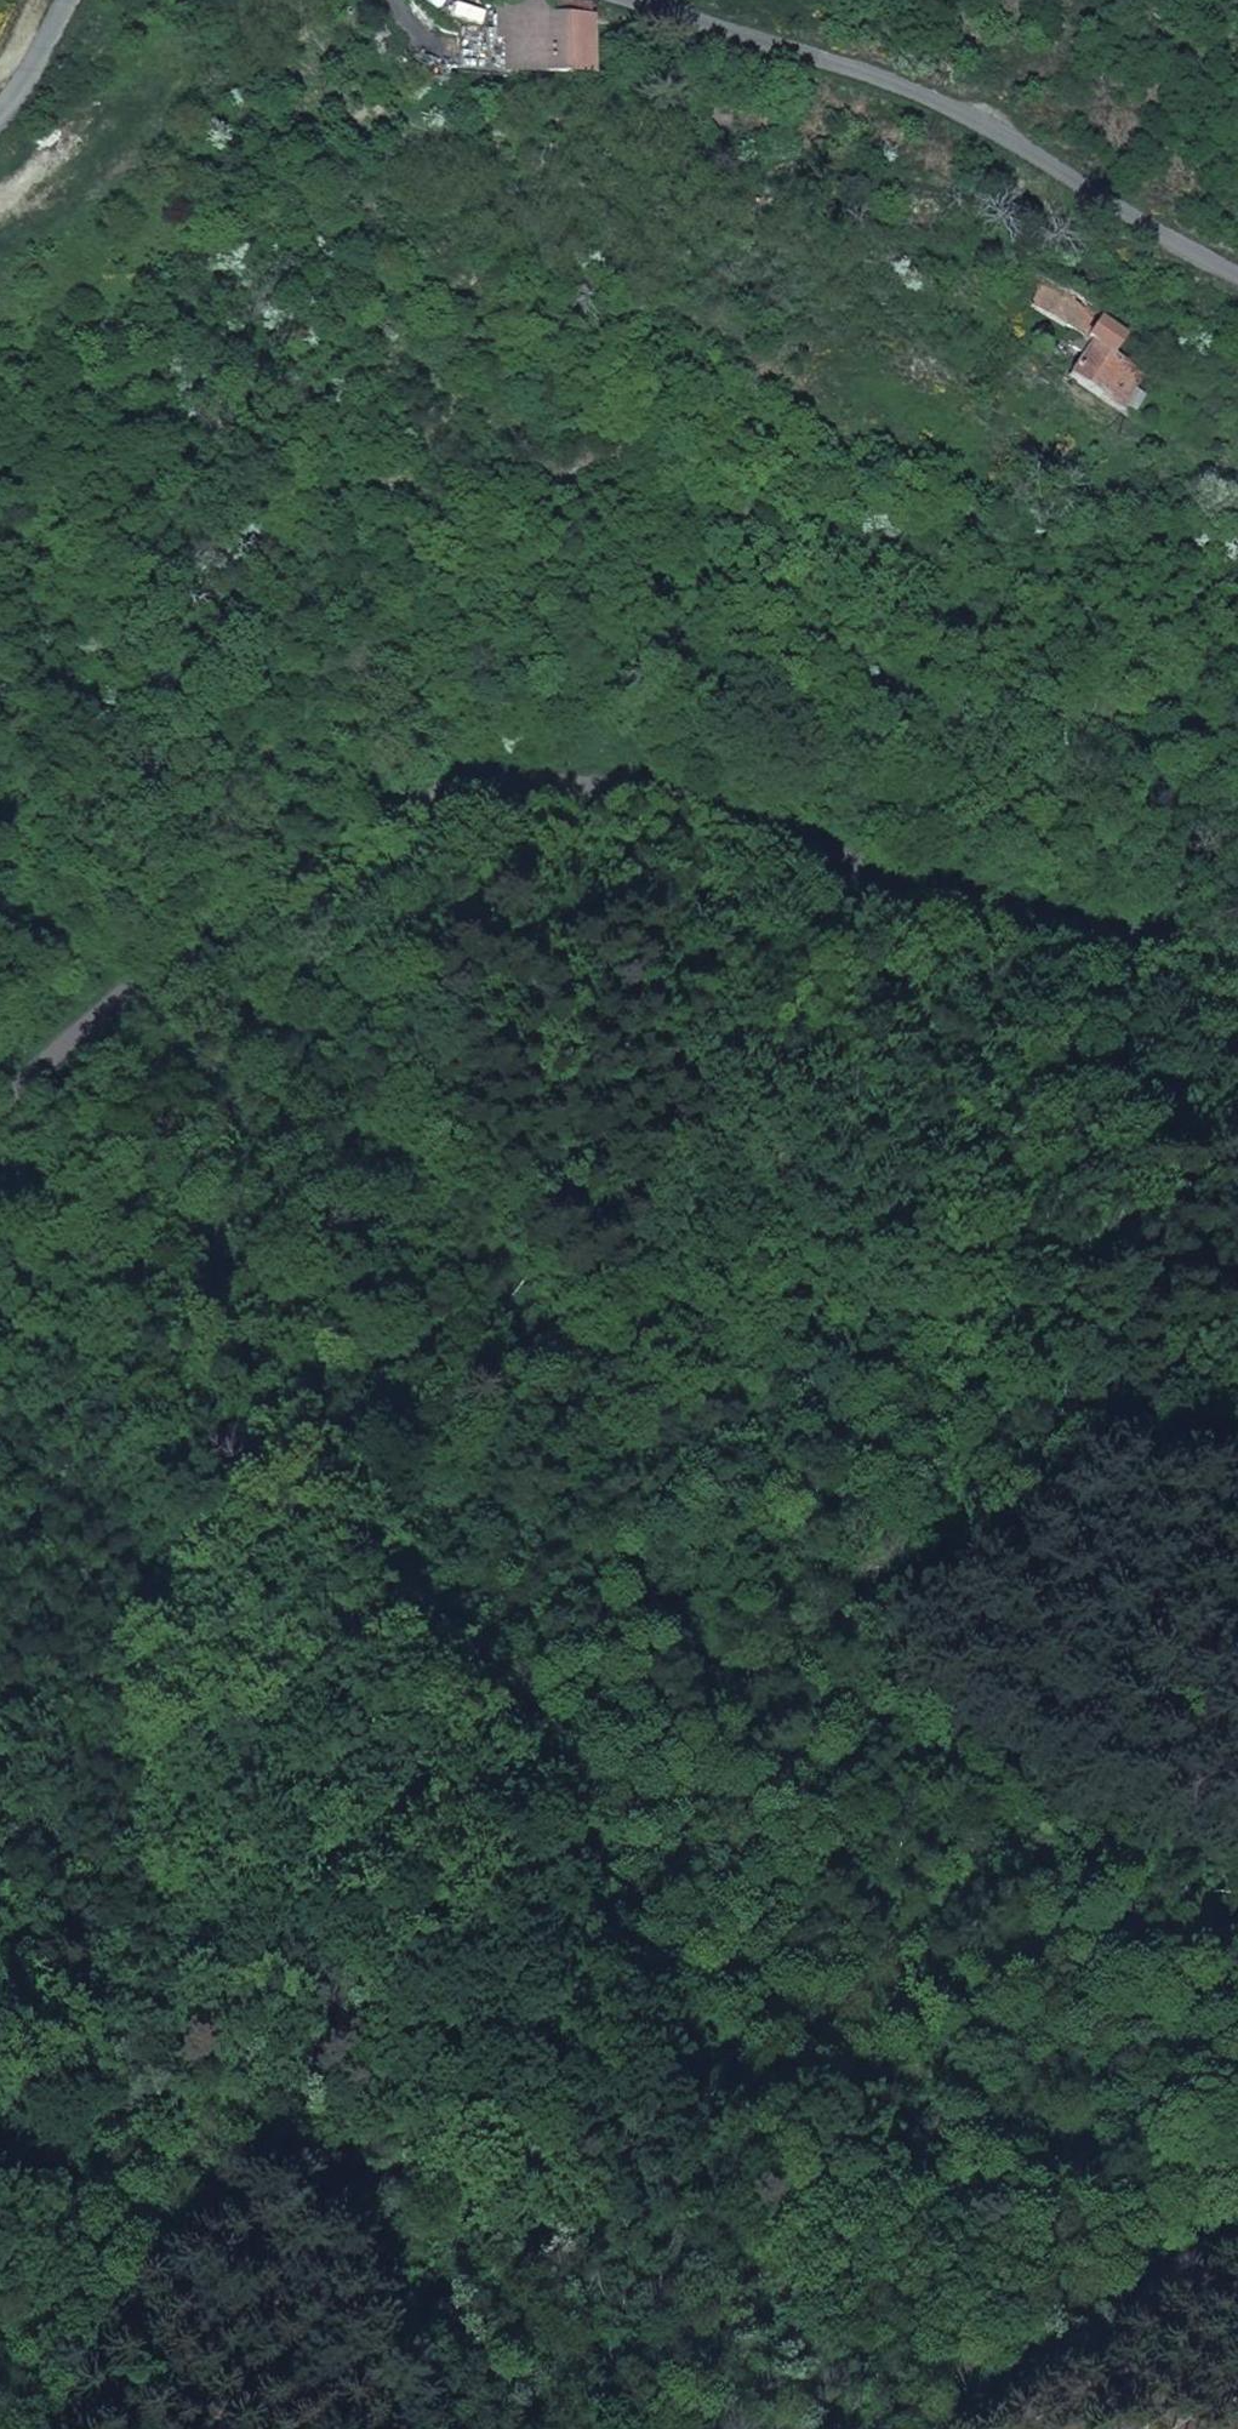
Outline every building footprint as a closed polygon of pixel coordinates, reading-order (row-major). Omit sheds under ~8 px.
[(528,0),(502,0),(502,3),(552,12),(554,4),(528,0)] [(591,25),(552,18),(552,12),(502,3),(498,24),(496,35),(505,36),(499,66),(541,73),(582,80),(591,25)] [(552,18),(591,25),(594,11),(554,4),(552,12),(552,18)] [(468,68),(540,80),(541,73),(499,66),(505,36),(496,35),(498,24),(461,18),(461,23),(465,28),(468,68)] [(1028,306),(1084,342),(1090,332),(1105,311),(1048,278),(1028,306)] [(1067,369),(1124,405),(1154,372),(1090,332),(1084,342),(1067,369)]
